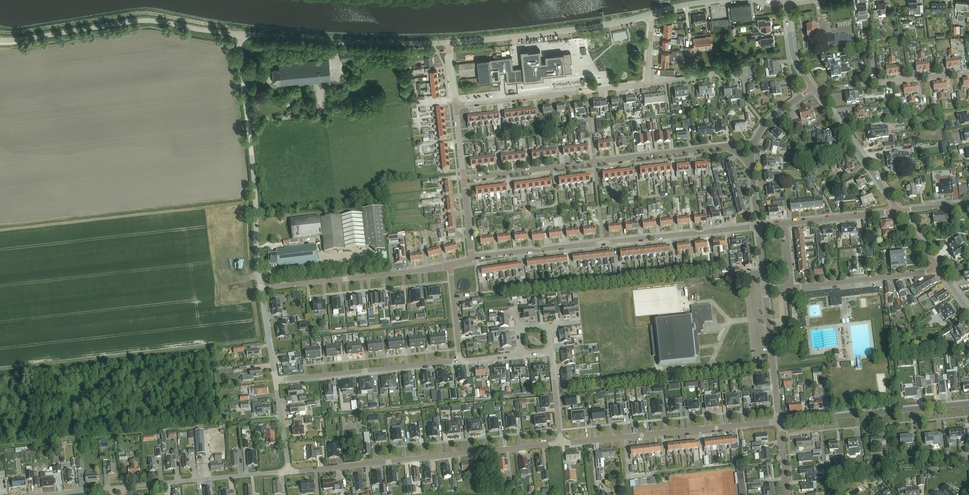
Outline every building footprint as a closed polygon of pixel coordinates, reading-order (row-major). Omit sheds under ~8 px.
[(921,8),(917,8),(917,2),(909,2),(909,9),(915,9),(915,14),(921,14),(921,8)] [(885,13),(885,9),(885,3),(878,3),(878,10),(874,10),(874,16),(879,16),(879,13),(882,13),(885,13)] [(932,11),(946,11),(946,3),(932,3),(932,11)] [(752,17),(750,4),(730,6),(732,19),(740,18),(740,20),(743,20),(743,18),(752,17)] [(705,13),(693,15),(694,23),(706,21),(705,13)] [(713,27),(731,25),(730,19),(712,21),(713,27)] [(765,20),(765,19),(757,20),(758,29),(760,29),(760,31),(770,30),(770,25),(770,20),(765,20)] [(817,26),(807,27),(808,32),(807,32),(808,38),(809,38),(810,41),(814,41),(814,39),(820,38),(820,37),(819,27),(817,28),(817,26)] [(849,37),(849,34),(820,38),(821,48),(854,43),(853,36),(849,37)] [(694,47),(687,48),(688,55),(694,55),(693,52),(696,52),(697,50),(697,47),(712,45),(711,36),(706,36),(706,37),(693,39),(694,47)] [(620,43),(594,45),(595,57),(593,58),(593,65),(628,63),(628,59),(631,59),(630,37),(620,38),(620,43)] [(770,46),(770,45),(774,45),(773,37),(760,39),(761,47),(770,46)] [(668,48),(668,43),(680,44),(680,39),(671,38),(670,41),(663,40),(662,48),(668,48)] [(490,59),(477,61),(477,62),(478,71),(478,74),(479,83),(481,83),(483,83),(488,83),(492,82),(497,82),(497,85),(501,84),(500,81),(501,81),(500,73),(505,72),(506,81),(507,83),(517,82),(523,82),(544,79),(544,75),(549,74),(558,73),(572,72),(571,62),(570,52),(563,53),(563,52),(545,54),(545,61),(541,61),(540,49),(535,49),(528,50),(528,49),(520,50),(522,67),(513,68),(512,58),(511,57),(497,58),(497,55),(497,54),(493,55),(493,59),(490,59)] [(661,59),(673,60),(674,56),(677,56),(677,53),(677,51),(672,51),(671,53),(662,53),(661,59)] [(341,62),(355,61),(354,52),(340,53),(341,62)] [(432,55),(425,56),(424,52),(418,53),(419,57),(421,57),(421,59),(425,59),(426,65),(433,64),(432,55)] [(953,68),(960,67),(959,57),(955,57),(954,56),(952,56),(952,60),(953,68)] [(276,85),(293,84),(293,86),(331,82),(329,60),(279,64),(279,69),(272,70),(273,83),(276,83),(276,85)] [(766,69),(769,69),(770,76),(778,75),(778,71),(778,64),(771,65),(771,62),(765,62),(766,69)] [(828,71),(847,69),(847,66),(842,66),(841,62),(826,64),(825,64),(826,69),(828,69),(828,71)] [(430,68),(425,68),(426,73),(430,73),(430,76),(430,77),(437,76),(436,70),(431,71),(430,68)] [(848,73),(848,71),(848,69),(847,69),(828,71),(831,71),(831,73),(832,78),(834,78),(835,79),(836,80),(838,80),(839,79),(839,77),(841,77),(841,73),(848,73)] [(768,89),(771,89),(772,95),(781,94),(780,85),(776,86),(776,82),(767,83),(768,89)] [(715,98),(714,89),(711,89),(710,84),(704,85),(705,95),(708,95),(709,98),(715,98)] [(702,95),(705,95),(704,85),(698,85),(699,91),(696,91),(697,98),(702,98),(702,95)] [(733,87),(733,86),(729,87),(730,98),(730,100),(740,99),(739,90),(735,91),(735,87),(733,87)] [(721,102),(725,101),(724,98),(730,98),(729,87),(725,87),(725,88),(723,88),(723,92),(720,93),(721,102)] [(678,99),(682,98),(680,89),(674,90),(674,95),(672,95),(673,105),(676,104),(676,102),(678,101),(678,99)] [(691,101),(690,93),(687,93),(687,89),(680,89),(682,98),(685,98),(686,102),(691,101)] [(863,96),(862,92),(846,94),(847,104),(852,103),(852,104),(856,104),(855,103),(860,102),(860,96),(863,96)] [(657,95),(650,96),(651,106),(656,105),(656,109),(658,109),(658,105),(657,95)] [(664,95),(657,95),(658,105),(662,104),(663,108),(665,108),(664,95)] [(650,96),(643,97),(644,106),(649,106),(649,110),(652,110),(651,106),(650,96)] [(633,104),(634,113),(640,112),(640,109),(642,109),(641,105),(639,105),(639,102),(636,102),(635,97),(625,98),(626,104),(633,104)] [(618,101),(618,99),(611,100),(612,108),(618,107),(619,113),(623,113),(622,101),(618,101)] [(604,112),(607,112),(607,107),(606,107),(606,100),(599,101),(600,108),(604,108),(604,112)] [(596,109),(600,108),(599,101),(593,102),(593,108),(590,109),(591,114),(596,113),(596,109)] [(585,115),(584,109),(583,109),(583,103),(574,104),(574,110),(578,110),(578,116),(585,115)] [(557,112),(554,112),(555,119),(557,119),(557,118),(560,117),(559,112),(565,111),(564,105),(556,106),(557,112)] [(550,106),(542,107),(543,114),(549,114),(550,125),(555,124),(554,119),(555,119),(554,112),(551,112),(550,106)] [(856,114),(856,120),(859,119),(859,122),(871,120),(871,118),(867,118),(867,113),(869,112),(868,108),(859,109),(859,110),(856,110),(856,114)] [(813,112),(812,109),(800,112),(802,120),(793,123),(794,129),(803,127),(803,126),(808,125),(807,121),(811,120),(811,121),(815,120),(814,117),(815,117),(814,116),(815,115),(814,114),(813,113),(813,112)] [(506,119),(510,119),(511,119),(510,112),(504,113),(505,119),(502,120),(503,125),(507,125),(506,119)] [(967,112),(957,113),(958,119),(961,118),(962,125),(968,124),(968,116),(967,116),(967,112)] [(716,122),(717,133),(726,132),(725,123),(728,122),(727,116),(724,117),(724,121),(718,121),(718,119),(714,119),(714,122),(716,122)] [(746,130),(745,121),(734,123),(735,131),(746,130)] [(707,134),(707,135),(711,134),(710,127),(706,128),(706,125),(697,126),(698,135),(707,134)] [(779,139),(783,135),(784,135),(786,133),(780,127),(777,130),(776,129),(772,133),(779,139)] [(670,135),(673,135),(672,129),(669,129),(669,133),(663,133),(664,142),(664,143),(671,142),(670,135)] [(835,137),(834,132),(823,133),(823,134),(820,134),(820,130),(814,131),(814,135),(816,134),(817,140),(822,139),(823,143),(825,143),(826,146),(836,144),(835,137)] [(683,139),(687,139),(686,131),(676,132),(677,139),(683,139)] [(889,137),(888,133),(884,133),(883,132),(868,133),(869,141),(876,140),(876,139),(889,137)] [(664,142),(663,133),(662,134),(662,133),(655,133),(657,143),(664,142)] [(615,142),(618,142),(619,148),(627,147),(625,138),(620,138),(620,135),(614,136),(615,142)] [(643,144),(644,144),(643,136),(636,137),(637,146),(643,145),(643,144)] [(599,139),(594,139),(594,144),(597,143),(598,151),(605,150),(604,142),(599,143),(599,139)] [(767,143),(765,152),(772,154),(773,147),(782,149),(784,144),(773,142),(773,144),(767,143)] [(967,146),(958,147),(959,151),(963,150),(964,155),(966,155),(967,159),(968,158),(968,149),(967,149),(967,146)] [(899,161),(910,159),(909,153),(899,154),(898,151),(894,152),(894,154),(886,155),(887,160),(895,159),(894,158),(898,158),(899,159),(899,161)] [(770,159),(764,159),(764,168),(775,168),(775,162),(779,163),(780,158),(776,157),(770,156),(770,159)] [(910,164),(910,159),(899,161),(899,159),(898,158),(894,158),(895,159),(887,160),(888,168),(891,167),(891,171),(896,170),(895,167),(900,166),(900,165),(910,164)] [(845,171),(845,172),(846,172),(846,173),(850,172),(850,171),(850,170),(853,170),(853,169),(854,169),(854,168),(854,167),(854,166),(852,165),(851,165),(851,159),(842,160),(842,161),(838,161),(839,169),(843,169),(844,171),(845,171)] [(728,172),(734,170),(732,163),(729,163),(728,160),(722,162),(724,169),(727,168),(728,172)] [(725,180),(736,177),(734,170),(728,172),(729,179),(725,180)] [(780,184),(779,178),(780,178),(780,172),(765,174),(766,182),(772,181),(773,185),(780,184)] [(577,188),(575,188),(576,193),(579,192),(578,188),(579,187),(579,183),(583,183),(584,182),(583,176),(577,177),(577,183),(576,183),(577,188)] [(922,184),(926,183),(925,176),(920,177),(920,180),(915,180),(915,185),(908,185),(908,187),(907,188),(907,191),(909,192),(910,198),(917,197),(916,187),(922,186),(922,184)] [(576,183),(577,183),(577,177),(571,178),(571,184),(570,184),(571,189),(568,189),(569,194),(572,193),(572,194),(573,193),(572,188),(573,188),(573,184),(576,183)] [(731,186),(738,184),(736,177),(725,180),(726,182),(728,182),(728,181),(730,181),(731,186)] [(866,184),(863,178),(861,178),(855,181),(854,178),(843,183),(847,190),(857,184),(859,188),(866,184)] [(955,178),(950,179),(951,181),(945,181),(946,183),(944,185),(939,186),(940,194),(948,193),(948,194),(953,194),(952,186),(956,186),(955,178)] [(768,197),(774,196),(774,191),(784,190),(784,183),(780,184),(773,185),(773,188),(767,189),(768,197)] [(733,193),(739,191),(738,184),(731,186),(733,193)] [(735,200),(741,198),(739,191),(733,193),(735,200)] [(872,198),(870,193),(866,195),(866,194),(860,197),(858,194),(843,196),(843,195),(836,196),(836,202),(842,202),(856,201),(857,202),(861,201),(864,207),(868,205),(868,204),(873,202),(872,198)] [(737,207),(743,205),(741,198),(735,200),(737,207)] [(824,208),(823,199),(818,200),(818,198),(814,198),(815,200),(794,202),(794,200),(790,201),(790,203),(788,203),(788,208),(791,208),(791,211),(824,208)] [(786,199),(773,201),(773,208),(769,208),(769,214),(779,213),(779,208),(787,207),(786,199)] [(743,205),(737,207),(738,214),(745,213),(743,205)] [(707,206),(707,207),(708,215),(711,214),(712,219),(719,218),(718,212),(713,213),(713,208),(710,208),(709,208),(709,206),(707,206)] [(361,209),(362,213),(365,247),(368,247),(372,251),(384,250),(382,236),(386,236),(382,207),(361,209)] [(949,224),(948,214),(952,214),(952,210),(939,211),(940,214),(933,215),(934,224),(939,223),(939,225),(949,224)] [(324,252),(365,247),(362,213),(320,218),(320,216),(290,219),(292,240),(298,239),(322,237),(324,252)] [(893,220),(881,222),(882,230),(883,230),(884,237),(892,236),(891,230),(889,230),(889,229),(893,229),(893,220)] [(449,225),(446,226),(446,230),(450,229),(456,228),(455,221),(449,222),(449,225)] [(841,235),(850,234),(849,226),(842,227),(842,232),(837,233),(838,239),(841,239),(841,235)] [(863,237),(863,233),(863,230),(857,231),(857,226),(849,226),(850,234),(859,233),(860,237),(863,237)] [(833,231),(832,228),(823,229),(824,236),(821,236),(821,242),(825,242),(824,239),(827,239),(827,236),(832,235),(833,238),(836,237),(835,231),(833,231)] [(795,232),(797,245),(800,273),(813,272),(813,268),(810,268),(809,265),(807,265),(803,232),(795,232)] [(389,234),(388,234),(389,244),(398,243),(398,239),(399,239),(399,238),(399,237),(398,233),(389,234)] [(965,247),(964,245),(963,244),(965,243),(960,235),(954,239),(956,242),(949,247),(951,249),(954,254),(952,255),(956,260),(965,254),(961,249),(965,247)] [(743,249),(748,249),(748,244),(748,238),(731,239),(732,246),(743,245),(743,249)] [(445,243),(442,244),(443,248),(444,248),(445,253),(451,252),(449,246),(449,242),(445,243)] [(283,271),(318,267),(316,245),(285,248),(285,250),(277,251),(277,254),(268,255),(270,266),(278,266),(283,271)] [(395,249),(395,250),(395,253),(396,263),(403,263),(402,258),(406,258),(405,248),(404,245),(400,245),(400,249),(395,249)] [(663,253),(662,253),(663,258),(664,258),(665,257),(665,253),(670,253),(670,257),(673,256),(672,252),(670,252),(669,246),(663,247),(663,253)] [(428,247),(426,248),(427,252),(428,257),(434,256),(433,250),(429,251),(428,247)] [(751,259),(750,249),(748,249),(743,249),(744,253),(740,254),(740,255),(739,255),(739,259),(744,258),(748,258),(748,260),(751,259)] [(890,253),(887,253),(888,264),(891,264),(892,270),(907,269),(905,251),(893,252),(890,252),(890,253)] [(612,252),(606,253),(606,258),(607,258),(611,258),(612,265),(614,265),(614,257),(613,257),(612,252)] [(606,253),(599,254),(600,259),(604,259),(605,266),(608,265),(607,258),(606,258),(606,253)] [(594,267),(594,260),(593,260),(593,254),(586,255),(587,260),(591,260),(592,267),(594,267)] [(599,254),(593,254),(593,260),(594,260),(598,259),(598,266),(601,266),(600,259),(599,254)] [(586,255),(579,256),(580,261),(584,261),(585,268),(588,267),(587,260),(586,255)] [(581,265),(580,261),(579,256),(572,256),(573,262),(578,261),(579,269),(581,269),(581,268),(582,268),(582,265),(581,265)] [(566,257),(560,258),(560,263),(561,263),(565,263),(565,266),(568,266),(567,262),(566,257)] [(547,259),(540,260),(541,265),(545,265),(546,272),(549,272),(548,265),(547,265),(547,259)] [(554,259),(547,259),(547,265),(548,265),(552,264),(552,271),(555,271),(554,264),(554,259)] [(541,265),(540,260),(533,261),(534,266),(538,266),(539,273),(542,273),(541,265)] [(534,266),(533,261),(526,261),(527,267),(532,266),(532,270),(535,270),(534,266)] [(514,264),(508,265),(508,271),(509,271),(513,270),(514,277),(516,277),(515,270),(514,264)] [(508,265),(501,266),(502,272),(506,271),(507,278),(510,278),(509,271),(508,271),(508,265)] [(501,266),(495,267),(495,273),(496,273),(499,272),(500,279),(503,279),(502,272),(501,266)] [(495,267),(488,268),(489,274),(493,273),(494,280),(497,280),(496,273),(495,273),(495,267)] [(488,268),(481,269),(481,275),(486,274),(487,281),(490,281),(489,274),(488,268)] [(927,278),(909,289),(915,297),(934,286),(934,284),(937,282),(933,276),(928,279),(927,278)] [(902,282),(895,284),(899,293),(905,291),(902,282)] [(886,288),(885,288),(886,295),(893,294),(892,287),(891,287),(891,285),(890,285),(889,283),(885,284),(886,288)] [(426,294),(426,301),(433,300),(432,297),(440,296),(439,289),(429,290),(429,293),(426,294)] [(841,290),(815,293),(815,298),(815,299),(830,297),(831,301),(841,300),(841,298),(846,298),(845,292),(845,291),(841,292),(841,290)] [(935,295),(932,290),(918,299),(919,301),(928,295),(929,298),(935,295)] [(420,301),(420,300),(419,291),(410,292),(411,299),(410,299),(411,304),(418,303),(419,309),(425,308),(424,300),(420,301)] [(938,300),(933,303),(935,306),(940,303),(950,297),(946,291),(942,293),(942,292),(936,296),(938,300)] [(404,305),(403,293),(398,293),(399,294),(391,295),(392,305),(397,304),(397,305),(401,305),(404,305)] [(806,294),(805,294),(805,296),(806,301),(811,301),(810,299),(815,299),(815,298),(815,293),(806,294)] [(370,310),(373,309),(373,306),(378,306),(377,295),(372,296),(372,303),(369,304),(370,310)] [(384,302),(383,296),(383,295),(377,295),(378,306),(384,305),(384,308),(388,308),(387,302),(384,302)] [(348,313),(354,312),(354,309),(357,309),(357,308),(357,307),(356,297),(350,298),(351,307),(347,307),(348,313)] [(362,304),(362,298),(361,297),(356,297),(357,307),(357,308),(362,307),(363,312),(366,311),(365,304),(362,304)] [(340,299),(333,300),(334,311),(338,311),(339,316),(345,315),(344,308),(341,308),(340,299)] [(568,306),(569,315),(575,315),(574,306),(578,305),(577,299),(573,299),(573,303),(571,303),(571,306),(568,306)] [(280,300),(272,302),(274,316),(282,314),(280,300)] [(900,300),(894,301),(895,307),(896,311),(902,310),(901,306),(900,300)] [(317,302),(313,303),(314,311),(318,311),(319,311),(321,311),(322,310),(325,310),(324,301),(321,302),(321,301),(317,302)] [(542,301),(538,302),(539,310),(543,309),(543,311),(544,316),(549,315),(548,306),(546,306),(545,304),(543,305),(542,301)] [(551,306),(548,306),(549,315),(555,315),(554,308),(558,308),(557,301),(553,301),(553,303),(550,303),(551,306)] [(702,323),(704,323),(712,322),(711,305),(691,307),(692,315),(685,315),(686,317),(655,320),(655,326),(650,326),(653,356),(658,356),(659,365),(695,361),(695,356),(698,356),(698,354),(699,354),(697,335),(701,334),(701,331),(700,331),(700,329),(701,329),(702,327),(702,323)] [(953,311),(949,305),(944,308),(942,305),(935,310),(939,315),(942,313),(947,319),(952,315),(953,316),(956,314),(954,310),(953,311)] [(528,308),(523,309),(523,306),(519,306),(520,313),(523,313),(524,318),(529,318),(528,308)] [(464,328),(473,327),(473,321),(477,321),(476,318),(468,318),(469,321),(464,322),(464,328)] [(806,318),(794,319),(794,326),(798,325),(798,329),(807,328),(806,318)] [(300,322),(301,329),(311,328),(309,320),(300,322)] [(284,326),(287,325),(286,321),(279,322),(279,326),(276,327),(277,338),(285,337),(284,326)] [(961,341),(963,340),(964,343),(968,340),(967,337),(968,336),(968,334),(964,325),(956,330),(953,325),(941,333),(943,336),(951,332),(957,343),(961,340),(961,341)] [(473,327),(464,328),(465,334),(470,334),(470,337),(478,336),(478,333),(474,333),(473,327)] [(561,331),(559,331),(560,337),(570,336),(569,333),(572,333),(572,330),(571,327),(565,328),(566,331),(561,331)] [(437,335),(438,345),(445,344),(444,331),(441,331),(441,334),(437,335)] [(438,345),(437,335),(433,335),(432,332),(429,333),(431,346),(438,345)] [(416,337),(417,347),(424,347),(423,333),(420,334),(420,336),(416,337)] [(417,347),(416,337),(412,337),(411,334),(409,335),(410,348),(417,347)] [(396,349),(400,349),(403,349),(402,335),(399,336),(399,338),(395,339),(396,349)] [(570,336),(560,337),(560,343),(566,343),(566,346),(574,345),(574,339),(570,339),(570,336)] [(391,339),(391,337),(388,337),(389,350),(396,349),(395,339),(391,339)] [(474,338),(474,342),(466,343),(467,350),(477,349),(476,344),(479,344),(479,341),(487,341),(486,337),(474,338)] [(375,352),(382,351),(383,351),(381,338),(378,338),(379,341),(374,341),(375,352)] [(375,352),(374,341),(370,342),(370,339),(367,339),(368,352),(375,352)] [(325,344),(325,340),(323,341),(323,347),(326,346),(327,357),(334,356),(333,346),(329,346),(328,343),(325,344)] [(354,343),(355,354),(362,353),(360,340),(357,340),(358,343),(354,343)] [(355,354),(354,343),(349,344),(349,341),(346,341),(348,355),(355,354)] [(333,346),(334,356),(341,355),(340,342),(337,342),(337,345),(333,346)] [(313,358),(317,358),(320,358),(319,344),(316,345),(316,347),(312,348),(313,358)] [(308,348),(307,345),(305,346),(306,359),(313,358),(312,348),(308,348)] [(562,357),(572,356),(571,351),(575,350),(574,347),(566,348),(566,351),(561,352),(562,357)] [(259,354),(260,354),(260,349),(258,349),(258,348),(247,349),(247,357),(259,356),(259,354)] [(282,364),(289,363),(290,364),(296,363),(294,353),(288,354),(288,357),(281,358),(282,364)] [(562,363),(568,362),(568,365),(575,364),(575,361),(572,362),(572,356),(562,357),(562,363)] [(532,383),(535,383),(535,378),(538,378),(537,374),(540,374),(539,364),(533,365),(534,370),(531,370),(531,376),(532,383)] [(539,364),(540,374),(542,373),(542,375),(544,376),(545,376),(546,379),(549,379),(548,369),(545,369),(544,364),(539,364)] [(504,366),(499,367),(500,376),(500,380),(500,381),(501,381),(506,380),(506,381),(506,383),(509,383),(509,379),(508,371),(505,371),(504,366)] [(517,376),(520,376),(519,366),(513,367),(514,372),(511,372),(512,381),(515,380),(515,378),(518,378),(517,376)] [(529,379),(528,371),(525,371),(524,366),(519,366),(520,376),(522,375),(523,379),(526,378),(526,379),(529,379)] [(494,373),(491,374),(492,381),(495,380),(500,380),(500,376),(499,367),(493,367),(494,372),(494,373)] [(566,371),(561,372),(562,377),(572,376),(576,376),(575,370),(574,370),(574,367),(566,368),(566,371)] [(486,378),(485,368),(475,369),(476,380),(478,380),(479,380),(479,379),(480,378),(480,377),(479,376),(482,376),(483,378),(486,378)] [(260,369),(249,370),(250,376),(242,377),(243,382),(253,380),(253,377),(261,376),(260,369)] [(465,370),(456,371),(457,379),(459,379),(459,382),(464,382),(465,386),(470,386),(469,379),(466,379),(465,370)] [(446,375),(445,372),(438,373),(439,385),(447,384),(446,382),(452,381),(451,375),(446,375)] [(957,379),(956,372),(947,373),(947,375),(947,381),(948,384),(950,384),(951,393),(958,392),(957,379)] [(430,381),(429,374),(429,373),(425,374),(425,375),(422,375),(423,385),(427,385),(428,388),(435,388),(434,380),(430,381)] [(933,385),(936,384),(935,375),(930,376),(930,381),(926,382),(926,379),(921,380),(921,388),(921,389),(925,388),(925,395),(934,395),(933,385)] [(935,375),(936,384),(938,384),(939,394),(946,393),(945,381),(943,381),(938,382),(938,375),(935,375)] [(412,381),(412,376),(411,376),(404,377),(405,388),(413,387),(413,388),(413,389),(413,390),(416,389),(416,385),(415,383),(412,383),(412,381)] [(572,376),(562,377),(563,383),(568,382),(568,385),(577,384),(576,378),(576,376),(572,376)] [(765,386),(764,376),(757,377),(758,387),(754,387),(754,390),(761,390),(761,386),(765,386)] [(906,385),(902,386),(903,393),(905,393),(906,397),(917,396),(917,392),(919,392),(919,388),(921,388),(921,380),(920,377),(915,378),(916,384),(912,385),(913,389),(906,389),(906,385)] [(380,395),(381,395),(384,395),(386,389),(389,389),(388,378),(382,379),(383,386),(379,386),(380,395)] [(395,385),(394,378),(388,378),(389,389),(389,391),(395,391),(399,391),(398,384),(395,385)] [(964,378),(961,378),(960,379),(961,385),(963,385),(964,391),(968,391),(968,380),(965,381),(965,379),(964,378)] [(373,387),(372,380),(366,381),(367,391),(373,391),(373,394),(377,393),(376,387),(373,387)] [(358,395),(362,395),(361,392),(367,391),(366,381),(360,381),(361,388),(358,388),(358,395)] [(342,393),(346,392),(346,390),(353,389),(352,382),(341,383),(342,393)] [(333,393),(333,392),(332,384),(324,385),(326,397),(333,396),(333,400),(337,399),(337,392),(333,393)] [(267,387),(265,387),(265,386),(252,387),(253,395),(266,394),(266,392),(267,392),(267,387)] [(296,391),(303,390),(303,387),(290,388),(290,390),(288,391),(288,397),(297,396),(296,391)] [(733,406),(739,406),(739,399),(742,399),(741,392),(736,392),(735,394),(735,396),(732,396),(733,406)] [(759,396),(759,392),(751,393),(752,399),(755,398),(756,404),(767,403),(767,402),(768,402),(768,398),(767,398),(766,395),(759,396)] [(717,397),(711,398),(712,408),(718,408),(718,401),(721,401),(720,394),(717,394),(717,397)] [(733,406),(732,396),(726,396),(726,394),(722,394),(723,401),(726,400),(727,407),(733,406)] [(702,403),(705,402),(706,409),(712,408),(711,398),(711,395),(702,396),(702,403)] [(565,398),(566,406),(572,405),(572,409),(578,408),(578,404),(577,404),(576,397),(565,398)] [(537,413),(538,413),(546,412),(546,409),(549,408),(548,398),(541,399),(542,407),(536,407),(537,413)] [(671,413),(676,412),(679,412),(679,405),(682,405),(681,398),(675,399),(675,402),(670,402),(671,413)] [(816,400),(817,409),(823,408),(822,403),(825,403),(825,399),(816,400)] [(691,403),(691,400),(684,401),(685,407),(688,407),(689,411),(699,410),(699,409),(700,409),(699,405),(698,405),(698,402),(691,403)] [(639,416),(642,415),(645,415),(644,408),(647,407),(646,401),(640,402),(641,405),(638,405),(639,416)] [(262,402),(252,403),(253,408),(257,408),(257,413),(257,414),(264,414),(265,415),(268,414),(268,411),(270,411),(270,406),(266,407),(265,405),(262,406),(262,402)] [(614,406),(613,402),(607,403),(608,410),(611,410),(612,419),(618,418),(617,406),(614,406)] [(662,402),(652,402),(653,409),(654,409),(654,414),(662,413),(661,406),(662,405),(662,402)] [(626,410),(625,403),(622,404),(622,407),(617,407),(617,406),(618,418),(624,417),(623,410),(626,410)] [(632,406),(632,403),(628,403),(629,409),(632,409),(633,417),(639,416),(638,405),(632,406)] [(291,414),(296,413),(296,414),(299,414),(299,412),(306,412),(305,405),(290,407),(291,414)] [(572,418),(571,418),(571,421),(572,421),(572,422),(584,421),(584,418),(588,418),(587,409),(583,410),(583,412),(571,413),(572,418)] [(604,410),(592,412),(593,421),(604,419),(604,410)] [(508,429),(516,428),(516,419),(520,419),(519,413),(511,413),(512,417),(506,418),(508,429)] [(496,419),(489,420),(491,431),(499,430),(498,421),(501,421),(500,414),(495,414),(496,419)] [(535,426),(544,425),(546,425),(546,422),(551,421),(550,415),(543,415),(543,418),(535,419),(535,426)] [(428,425),(429,437),(437,436),(436,425),(439,425),(438,418),(433,419),(434,425),(428,425)] [(476,432),(482,432),(481,425),(484,425),(484,418),(478,419),(478,422),(475,422),(476,432)] [(452,423),(454,435),(460,434),(459,427),(462,427),(462,419),(456,420),(456,423),(452,423)] [(475,422),(471,422),(469,423),(468,420),(465,420),(466,427),(469,426),(470,433),(476,432),(475,422)] [(452,423),(449,424),(449,421),(443,421),(444,429),(447,429),(448,435),(454,435),(452,423)] [(301,427),(301,422),(295,423),(295,428),(293,428),(293,435),(304,434),(303,427),(301,427)] [(412,439),(420,438),(419,430),(423,429),(422,423),(418,423),(419,427),(410,428),(412,439)] [(392,431),(393,441),(401,440),(400,432),(404,431),(404,424),(399,425),(400,430),(392,431)] [(261,429),(262,432),(265,431),(266,443),(268,443),(269,445),(274,445),(273,443),(276,443),(274,430),(267,431),(266,426),(254,427),(254,429),(261,429)] [(371,430),(372,434),(372,440),(375,440),(376,443),(386,442),(386,439),(387,439),(386,436),(385,436),(385,435),(379,435),(378,433),(378,429),(371,430)] [(203,430),(195,431),(196,434),(197,454),(204,453),(203,434),(203,430)] [(957,439),(967,438),(967,441),(968,441),(968,435),(965,435),(964,430),(957,431),(957,439)] [(953,439),(957,439),(957,431),(949,432),(950,437),(945,437),(946,450),(949,449),(949,445),(952,445),(952,444),(953,444),(953,439)] [(942,433),(938,433),(939,436),(934,437),(933,434),(925,435),(926,444),(934,443),(935,446),(939,445),(940,447),(943,446),(942,433)] [(756,445),(762,444),(761,442),(769,441),(768,434),(755,436),(756,442),(752,443),(752,446),(757,445),(756,445)] [(911,444),(912,455),(918,454),(917,443),(913,443),(912,435),(900,437),(901,445),(911,444)] [(872,446),(879,446),(880,451),(887,450),(886,440),(881,440),(881,438),(871,439),(872,446)] [(803,448),(812,447),(811,439),(796,441),(797,448),(799,448),(799,450),(800,450),(803,450),(804,449),(803,448)] [(848,441),(848,444),(846,445),(847,455),(851,455),(851,456),(857,456),(856,454),(859,454),(859,453),(862,453),(861,444),(858,444),(857,441),(848,441)] [(329,459),(338,458),(338,451),(342,451),(341,442),(333,443),(334,446),(328,446),(329,459)] [(839,449),(838,442),(829,443),(829,451),(836,451),(836,455),(843,455),(842,448),(839,449)] [(315,448),(307,448),(307,449),(307,450),(307,452),(308,453),(308,460),(316,460),(316,457),(322,456),(322,449),(316,449),(315,448)] [(601,451),(595,451),(596,469),(598,469),(599,472),(603,472),(603,468),(601,468),(601,458),(615,457),(614,450),(612,450),(612,449),(601,450),(601,451)] [(762,450),(762,452),(759,452),(760,461),(763,460),(763,461),(771,460),(769,449),(762,450)] [(167,469),(175,469),(175,461),(179,461),(178,450),(171,451),(171,458),(166,459),(167,469)] [(237,451),(230,451),(230,455),(231,466),(232,466),(232,467),(237,467),(237,465),(238,465),(237,451)] [(248,466),(257,466),(256,452),(247,453),(248,466)] [(578,460),(578,459),(579,458),(579,453),(577,453),(577,452),(565,453),(566,461),(578,460)] [(799,463),(813,461),(812,454),(798,455),(799,463)] [(543,457),(536,458),(537,468),(544,467),(543,457)] [(504,461),(504,459),(498,460),(499,472),(507,471),(506,466),(508,466),(507,461),(504,461)] [(527,459),(519,460),(520,471),(526,470),(527,475),(532,474),(531,467),(528,468),(527,459)] [(109,475),(116,474),(115,465),(110,465),(110,461),(103,461),(104,468),(108,468),(109,475)] [(218,463),(210,463),(211,471),(222,470),(222,469),(223,468),(222,462),(218,463)] [(140,473),(139,467),(138,467),(137,463),(131,463),(131,468),(128,468),(129,476),(131,475),(131,476),(136,476),(136,473),(140,473)] [(462,471),(472,470),(472,469),(474,468),(473,464),(472,464),(471,463),(461,463),(462,471)] [(764,470),(765,479),(772,478),(771,465),(763,466),(760,466),(761,470),(764,470)] [(442,467),(444,477),(451,476),(449,466),(442,467)] [(424,469),(422,470),(423,480),(430,479),(431,479),(430,469),(428,469),(428,467),(423,468),(424,469)] [(743,472),(741,473),(741,468),(736,469),(740,494),(746,494),(743,472)] [(801,483),(802,491),(814,490),(813,483),(816,483),(814,468),(799,469),(800,475),(807,474),(807,483),(801,483)] [(72,481),(73,481),(72,469),(64,470),(66,482),(67,482),(68,484),(72,483),(72,481)] [(397,483),(396,473),(394,473),(394,471),(388,472),(389,484),(397,483)] [(97,480),(99,480),(99,475),(97,475),(97,472),(93,473),(93,474),(86,475),(86,482),(97,481),(97,480)] [(372,474),(373,486),(382,485),(381,473),(372,474)] [(362,476),(360,476),(360,475),(355,475),(355,477),(353,477),(355,488),(356,488),(357,491),(362,490),(361,487),(363,487),(362,483),(363,483),(363,481),(362,481),(362,476)] [(55,479),(54,480),(53,476),(46,477),(42,477),(43,487),(54,486),(54,485),(56,484),(55,479)] [(13,487),(26,486),(25,479),(20,479),(20,478),(16,478),(16,479),(12,480),(13,487)] [(334,479),(322,480),(323,489),(334,488),(335,491),(339,491),(339,490),(342,490),(342,482),(338,482),(334,483),(334,479)] [(411,479),(404,480),(406,494),(412,493),(411,479)] [(274,494),(282,493),(280,482),(279,482),(279,481),(275,481),(275,482),(273,482),(274,494)] [(305,482),(301,482),(302,490),(314,489),(313,481),(309,481),(305,481),(305,482)] [(766,494),(774,494),(773,484),(765,485),(766,490),(763,491),(764,494),(766,494)] [(930,492),(931,494),(958,494),(946,484),(939,492),(937,492),(930,492)] [(884,485),(878,489),(880,491),(881,491),(882,492),(878,494),(892,494),(887,488),(886,488),(884,485)] [(896,487),(899,494),(902,494),(906,493),(906,494),(920,494),(919,487),(906,488),(906,485),(903,485),(896,487)] [(245,494),(253,494),(253,486),(245,487),(245,494)]
